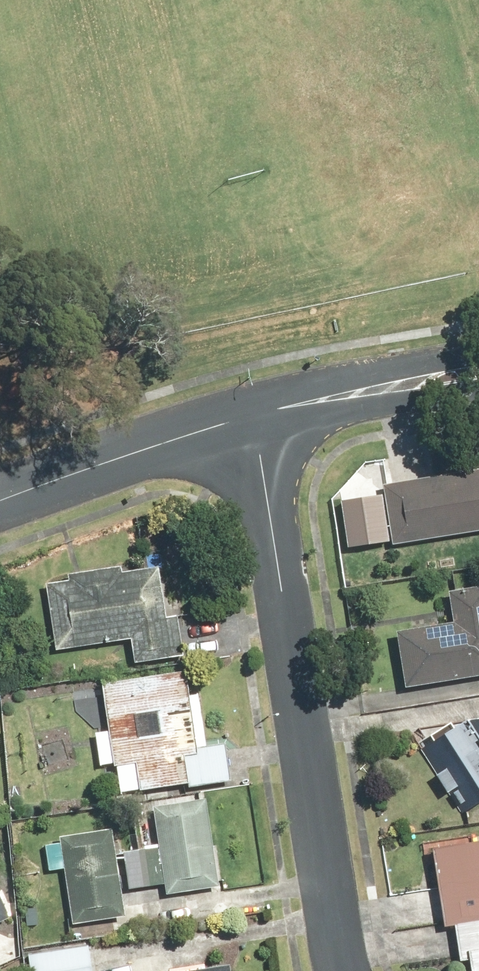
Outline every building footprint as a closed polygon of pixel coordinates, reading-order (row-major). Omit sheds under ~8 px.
[(386,491),(365,495),(372,542),(391,540),(392,546),(478,533),(478,470),(385,484),(386,491)] [(189,656),(184,615),(171,617),(165,569),(123,575),(121,567),(72,574),(73,581),(51,584),(61,650),(132,640),(135,663),(189,656)] [(400,632),(410,690),(478,678),(478,584),(451,589),(457,622),(400,632)] [(106,679),(114,731),(97,734),(103,770),(120,768),(124,795),(191,784),(191,789),(235,782),(229,742),(213,744),(205,694),(196,695),(191,665),(106,679)] [(471,719),(424,753),(470,817),(478,810),(478,730),(471,719)] [(157,807),(163,846),(126,852),(132,891),(168,886),(169,894),(222,886),(209,800),(157,807)] [(129,915),(117,832),(48,841),(53,873),(67,871),(74,923),(129,915)] [(475,959),(477,970),(478,970),(478,841),(435,848),(447,929),(457,927),(462,961),(475,959)] [(15,916),(0,882),(0,922),(15,916)] [(93,945),(31,954),(33,970),(96,970),(93,945)]
